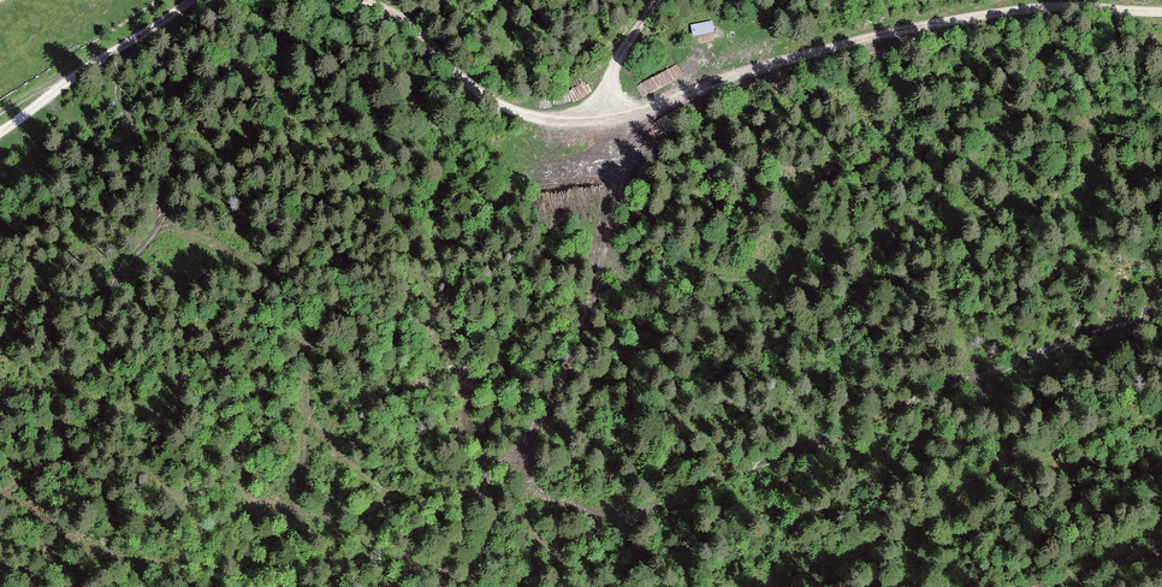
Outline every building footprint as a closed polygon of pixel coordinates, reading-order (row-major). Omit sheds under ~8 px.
[(712,20),(691,23),(693,37),(714,34),(712,20)]
